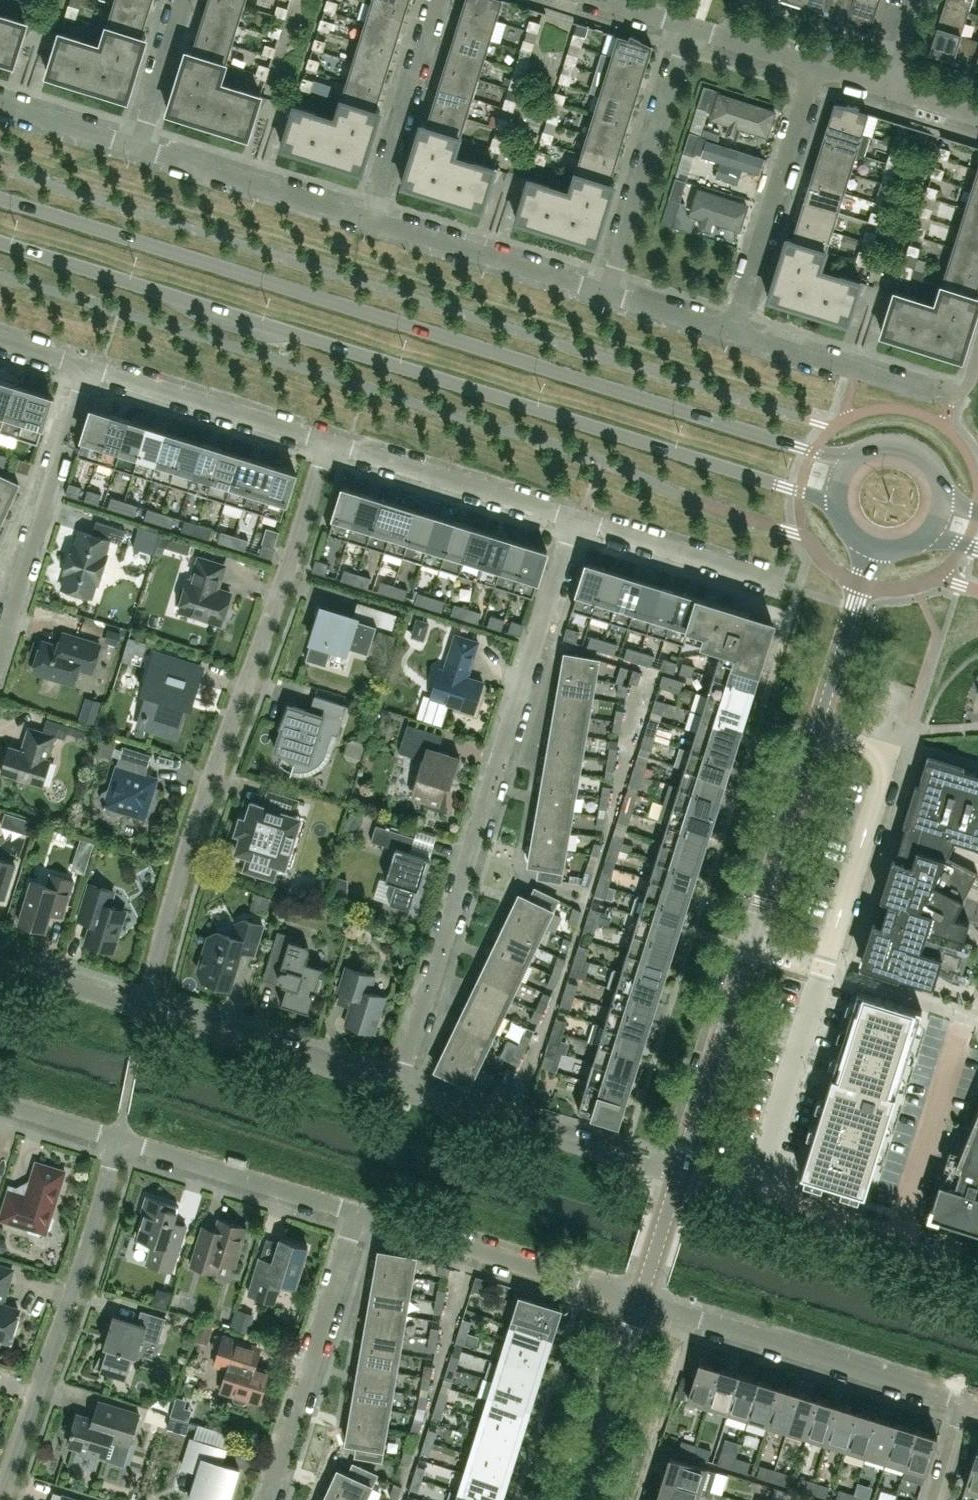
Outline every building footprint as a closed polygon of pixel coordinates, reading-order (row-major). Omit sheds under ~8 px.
[(153,0),(115,0),(114,6),(147,16),(153,0)] [(245,4),(232,0),(209,0),(205,13),(238,23),(245,4)] [(338,2),(331,0),(327,0),(325,8),(335,12),(338,2)] [(409,0),(372,0),(372,1),(406,12),(409,0)] [(503,0),(465,0),(463,9),(497,19),(503,0)] [(802,6),(825,13),(829,0),(803,0),(802,6)] [(880,0),(841,0),(852,3),(847,20),(871,27),(880,0)] [(945,4),(969,12),(972,0),(946,0),(945,4)] [(400,31),(406,12),(372,1),(366,20),(400,31)] [(76,20),(79,7),(69,4),(65,17),(76,20)] [(969,12),(945,4),(930,52),(976,67),(977,61),(977,40),(961,35),(969,12)] [(285,17),(288,8),(278,5),(275,14),(285,17)] [(141,36),(147,16),(114,6),(107,26),(141,36)] [(491,39),(497,19),(463,9),(457,28),(491,39)] [(232,43),(238,23),(205,13),(198,32),(232,43)] [(0,14),(0,59),(14,63),(27,22),(0,14)] [(329,31),(332,22),(322,18),(319,28),(329,31)] [(538,32),(541,23),(530,19),(527,29),(538,32)] [(394,50),(400,31),(366,20),(360,40),(394,50)] [(279,37),(282,28),(272,24),(269,34),(279,37)] [(128,98),(146,38),(141,36),(107,26),(101,45),(60,33),(48,74),(128,98)] [(485,58),(491,39),(457,28),(451,48),(485,58)] [(226,63),(232,43),(198,32),(192,52),(226,63)] [(582,46),(584,36),(574,33),(571,42),(582,46)] [(646,66),(653,45),(641,42),(641,40),(632,35),(631,35),(630,38),(618,35),(612,55),(646,66)] [(323,51),(326,41),(316,38),(313,47),(323,51)] [(532,52),(535,42),(524,39),(521,48),(532,52)] [(388,70),(394,50),(360,40),(354,59),(388,70)] [(273,56),(276,47),(266,44),(263,53),(273,56)] [(479,78),(485,58),(451,48),(445,67),(479,78)] [(248,136),(261,95),(220,82),(226,63),(192,52),(187,51),(168,111),(248,136)] [(575,65),(578,56),(568,52),(565,62),(575,65)] [(640,85),(646,66),(612,55),(606,75),(640,85)] [(317,70),(320,61),(309,57),(306,67),(317,70)] [(526,71),(529,62),(518,58),(515,68),(526,71)] [(382,89),(388,70),(354,59),(348,79),(382,89)] [(266,79),(270,66),(260,63),(256,76),(266,79)] [(473,97),(479,78),(445,67),(439,87),(473,97)] [(569,85),(572,75),(562,72),(559,81),(569,85)] [(634,105),(640,85),(606,75),(600,94),(634,105)] [(310,93),(314,80),(303,77),(299,89),(310,93)] [(520,91),(522,81),(512,78),(509,87),(520,91)] [(376,109),(382,89),(348,79),(342,99),(376,109)] [(709,110),(715,90),(715,88),(704,85),(697,106),(698,106),(709,110)] [(467,117),(473,97),(439,87),(433,106),(467,117)] [(563,104),(566,95),(556,91),(553,101),(563,104)] [(628,124),(634,105),(600,94),(594,114),(628,124)] [(514,110),(516,101),(506,97),(503,107),(514,110)] [(282,146),(362,171),(381,111),(376,109),(342,99),(335,118),(294,106),(282,146)] [(862,133),(869,112),(858,109),(859,106),(858,105),(857,105),(847,104),(847,105),(835,102),(828,122),(862,133)] [(461,136),(467,117),(433,106),(427,125),(461,136)] [(557,124),(560,114),(550,111),(547,120),(557,124)] [(622,144),(628,124),(594,114),(588,133),(622,144)] [(507,130),(510,120),(500,117),(497,126),(507,130)] [(870,136),(862,133),(828,122),(822,142),(857,152),(864,155),(870,136)] [(455,155),(461,136),(427,125),(422,124),(402,184),(483,209),(495,168),(455,155)] [(551,143),(554,134),(544,130),(541,140),(551,143)] [(694,155),(701,134),(691,131),(690,131),(683,152),(684,152),(694,155)] [(616,163),(622,144),(588,133),(582,153),(616,163)] [(904,146),(907,136),(896,133),(893,142),(904,146)] [(500,152),(504,140),(494,136),(490,149),(500,152)] [(850,172),(857,152),(822,142),(816,161),(850,172)] [(947,159),(950,150),(940,146),(937,156),(947,159)] [(544,166),(548,153),(538,150),(534,162),(544,166)] [(898,165),(901,156),(890,152),(887,162),(898,165)] [(610,182),(616,163),(582,153),(576,171),(610,182)] [(844,191),(850,172),(816,161),(810,181),(844,191)] [(941,179),(944,169),(934,166),(931,175),(941,179)] [(596,244),(615,183),(610,182),(576,171),(570,191),(529,179),(516,219),(596,244)] [(892,185),(895,175),(884,172),(881,181),(892,185)] [(680,201),(687,180),(676,177),(675,177),(669,198),(670,198),(680,201)] [(838,211),(844,191),(810,181),(804,200),(838,211)] [(935,198),(938,189),(928,185),(925,195),(935,198)] [(972,188),(966,207),(977,211),(977,190),(972,188)] [(885,204),(888,195),(878,191),(875,201),(885,204)] [(739,249),(750,209),(698,195),(694,210),(670,203),(663,228),(739,249)] [(832,230),(838,211),(804,200),(798,220),(832,230)] [(929,218),(932,208),(922,205),(919,214),(929,218)] [(966,207),(960,227),(977,232),(977,211),(966,207)] [(879,224),(882,214),(872,211),(869,220),(879,224)] [(826,250),(832,230),(798,220),(792,239),(826,250)] [(923,237),(926,228),(916,224),(913,234),(923,237)] [(960,227),(954,247),(977,254),(977,232),(960,227)] [(873,243),(876,234),(866,230),(863,240),(873,243)] [(820,269),(826,250),(792,239),(787,237),(768,298),(848,323),(861,282),(820,269)] [(917,257),(920,247),(910,244),(907,253),(917,257)] [(954,247),(948,266),(977,275),(977,254),(954,247)] [(866,266),(870,253),(860,250),(856,262),(866,266)] [(910,279),(914,267),(903,263),(899,276),(910,279)] [(977,288),(977,275),(948,266),(941,286),(976,296),(977,288)] [(977,306),(977,296),(976,296),(941,286),(935,305),(895,292),(882,333),(962,358),(977,306)] [(15,384),(0,380),(0,429),(1,429),(15,384)] [(19,435),(33,390),(15,384),(1,429),(19,435)] [(39,441),(53,396),(33,390),(19,435),(39,441)] [(97,459),(111,414),(92,408),(78,453),(97,459)] [(116,465),(130,420),(111,414),(97,459),(116,465)] [(134,471),(148,426),(130,420),(116,465),(134,471)] [(153,477),(167,431),(148,426),(134,471),(153,477)] [(171,482),(185,437),(167,431),(153,477),(171,482)] [(189,488),(203,443),(185,437),(171,482),(189,488)] [(208,494),(222,449),(203,443),(189,488),(208,494)] [(226,500),(240,454),(222,449),(208,494),(226,500)] [(245,505),(259,460),(240,454),(226,500),(245,505)] [(29,473),(32,462),(20,458),(16,469),(29,473)] [(263,511),(277,466),(259,460),(245,505),(263,511)] [(282,517),(296,472),(277,466),(263,511),(282,517)] [(19,482),(0,474),(0,496),(11,501),(19,482)] [(66,494),(78,497),(81,486),(69,482),(66,494)] [(348,538),(363,492),(344,486),(330,532),(348,538)] [(85,500),(99,504),(102,493),(88,489),(85,500)] [(367,543),(381,498),(363,492),(348,538),(367,543)] [(11,501),(0,496),(0,517),(3,518),(11,501)] [(108,507),(122,511),(125,501),(111,496),(108,507)] [(385,549),(399,504),(381,498),(367,543),(385,549)] [(125,501),(122,511),(135,515),(138,505),(125,501)] [(404,555),(418,510),(399,504),(385,549),(404,555)] [(145,518),(158,522),(162,512),(148,508),(145,518)] [(422,560),(436,515),(418,510),(404,555),(422,560)] [(175,516),(162,512),(158,522),(172,527),(175,516)] [(441,566),(455,521),(436,515),(422,560),(441,566)] [(182,530),(195,534),(199,523),(185,519),(182,530)] [(108,553),(106,553),(110,539),(122,543),(126,529),(96,521),(92,534),(80,530),(76,543),(74,543),(64,573),(66,574),(62,587),(92,596),(97,583),(99,584),(108,553)] [(459,572),(473,527),(455,521),(441,566),(459,572)] [(212,527),(199,523),(195,534),(209,538),(212,527)] [(136,538),(156,544),(160,532),(140,526),(136,538)] [(478,578),(492,533),(473,527),(459,572),(478,578)] [(218,541),(232,546),(235,535),(222,530),(218,541)] [(496,583),(510,538),(492,533),(478,578),(496,583)] [(249,539),(235,535),(232,546),(245,550),(249,539)] [(514,589),(528,544),(510,538),(496,583),(514,589)] [(264,542),(260,554),(272,558),(276,546),(264,542)] [(533,595),(547,550),(528,544),(514,589),(533,595)] [(218,588),(225,565),(199,557),(192,580),(189,579),(188,584),(185,585),(183,587),(182,588),(181,590),(179,592),(179,594),(179,595),(179,597),(179,599),(179,601),(180,603),(180,604),(181,605),(180,610),(222,623),(231,592),(218,588)] [(316,559),(313,570),(325,574),(329,563),(316,559)] [(592,613),(606,568),(587,562),(573,607),(592,613)] [(610,619),(624,574),(606,568),(592,613),(610,619)] [(341,579),(354,584),(358,573),(345,569),(341,579)] [(415,585),(425,588),(429,572),(419,569),(415,585)] [(371,578),(358,573),(354,584),(368,588),(371,578)] [(629,625),(643,580),(624,574),(610,619),(629,625)] [(378,591),(391,595),(395,584),(381,580),(378,591)] [(647,630),(661,585),(643,580),(629,625),(647,630)] [(396,585),(395,584),(391,595),(405,599),(408,589),(396,585)] [(665,636),(679,591),(661,585),(647,630),(665,636)] [(684,642),(698,597),(679,591),(665,636),(684,642)] [(428,607),(432,596),(418,592),(415,603),(428,607)] [(445,600),(432,596),(428,607),(442,611),(445,600)] [(759,621),(755,621),(751,621),(750,613),(698,597),(684,642),(685,642),(687,637),(722,648),(719,658),(759,670),(774,623),(770,622),(764,621),(759,621)] [(451,614),(465,618),(468,608),(455,603),(451,614)] [(369,651),(377,624),(321,607),(321,608),(322,608),(306,659),(326,665),(332,645),(347,649),(348,645),(369,651)] [(481,612),(468,608),(465,618),(478,622),(481,612)] [(392,628),(397,614),(397,613),(382,609),(377,624),(392,628)] [(488,625),(502,629),(505,619),(491,615),(488,625)] [(418,620),(413,636),(421,638),(425,636),(429,623),(418,620)] [(509,631),(521,635),(524,623),(512,620),(509,631)] [(564,638),(576,642),(580,630),(567,627),(564,638)] [(112,631),(108,643),(118,646),(122,634),(112,631)] [(92,674),(96,658),(101,644),(62,632),(58,645),(43,641),(34,670),(74,683),(78,670),(92,674)] [(484,681),(468,676),(479,641),(456,633),(445,669),(440,668),(436,681),(433,682),(431,689),(432,692),(425,717),(443,722),(450,702),(457,704),(456,707),(474,712),(484,681)] [(588,646),(601,650),(605,639),(591,635),(588,646)] [(618,643),(605,639),(601,650),(615,654),(618,643)] [(624,657),(638,661),(641,651),(627,646),(624,657)] [(654,655),(641,651),(638,661),(651,665),(654,655)] [(191,706),(199,682),(203,667),(155,652),(143,691),(151,694),(142,725),(162,731),(163,729),(178,733),(187,705),(191,706)] [(596,678),(599,658),(566,652),(562,672),(596,678)] [(660,668),(674,673),(678,662),(664,657),(660,668)] [(713,676),(753,688),(759,670),(719,658),(713,676)] [(680,672),(692,676),(695,666),(683,662),(680,672)] [(621,665),(616,681),(622,684),(627,667),(621,665)] [(592,697),(596,678),(562,672),(559,691),(592,697)] [(659,686),(670,689),(673,677),(663,674),(659,686)] [(748,707),(753,688),(713,676),(708,694),(748,707)] [(683,680),(673,677),(670,689),(680,692),(683,680)] [(629,685),(622,684),(616,681),(616,682),(619,683),(618,694),(627,695),(629,685)] [(589,716),(592,697),(559,691),(556,710),(589,716)] [(742,725),(748,707),(708,694),(702,713),(742,725)] [(327,752),(333,733),(338,735),(347,705),(315,695),(310,710),(291,704),(291,703),(289,703),(280,726),(281,726),(283,726),(276,750),(283,752),(280,762),(283,764),(286,766),(289,768),(292,769),(291,773),(292,773),(293,770),(297,770),(300,771),(304,770),(306,770),(309,769),(311,768),(313,768),(317,765),(319,764),(320,762),(322,761),(324,758),(325,757),(326,755),(327,752)] [(666,702),(656,698),(652,710),(663,713),(666,702)] [(92,727),(95,703),(82,702),(79,725),(92,727)] [(618,702),(615,720),(623,721),(626,703),(618,702)] [(389,717),(391,711),(382,709),(380,718),(386,719),(389,717)] [(586,735),(589,716),(556,710),(553,729),(586,735)] [(736,743),(742,725),(702,713),(696,731),(736,743)] [(2,772),(43,785),(51,758),(49,758),(56,735),(66,738),(70,725),(48,718),(44,731),(29,726),(22,749),(10,745),(2,772)] [(621,733),(623,721),(615,720),(613,732),(621,733)] [(648,722),(644,735),(655,738),(659,726),(648,722)] [(454,777),(460,757),(438,750),(443,734),(408,723),(399,751),(423,759),(412,795),(426,799),(424,805),(447,812),(448,811),(446,810),(446,791),(444,791),(449,775),(454,777)] [(582,754),(586,735),(553,729),(549,748),(582,754)] [(730,762),(736,743),(696,731),(691,749),(730,762)] [(655,738),(644,735),(641,746),(652,749),(655,738)] [(101,739),(97,753),(110,757),(114,743),(101,739)] [(360,767),(366,748),(348,742),(342,762),(360,767)] [(154,786),(156,778),(146,775),(152,754),(123,745),(116,767),(118,767),(111,787),(103,792),(101,798),(108,813),(114,814),(123,810),(144,816),(145,814),(152,816),(161,789),(154,786)] [(725,780),(730,762),(691,749),(680,746),(675,764),(685,767),(685,768),(725,780)] [(610,747),(608,758),(615,759),(617,748),(610,747)] [(579,773),(582,754),(549,748),(546,767),(579,773)] [(947,856),(955,840),(975,846),(977,847),(977,772),(964,768),(965,766),(928,754),(918,785),(916,784),(904,824),(906,825),(896,858),(893,857),(881,896),(884,897),(876,922),(873,921),(860,964),(899,976),(900,974),(934,985),(938,972),(951,980),(960,983),(972,942),(964,939),(970,922),(955,917),(977,872),(947,856)] [(404,794),(409,759),(399,757),(394,793),(404,794)] [(614,771),(615,759),(608,758),(606,770),(614,771)] [(636,760),(633,772),(644,775),(647,763),(636,760)] [(576,792),(579,773),(546,767),(543,786),(576,792)] [(719,798),(725,780),(685,768),(679,786),(719,798)] [(644,775),(633,772),(630,782),(640,785),(644,775)] [(609,797),(611,786),(603,785),(602,796),(609,797)] [(573,811),(576,792),(543,786),(539,805),(573,811)] [(713,817),(719,798),(679,786),(673,805),(713,817)] [(287,868),(303,816),(294,813),(298,800),(267,790),(263,805),(252,801),(247,816),(240,814),(234,833),(241,836),(236,851),(247,854),(242,869),(274,878),(278,866),(287,868)] [(608,809),(609,797),(602,796),(600,808),(608,809)] [(625,796),(621,809),(632,812),(636,799),(625,796)] [(569,830),(573,811),(539,805),(536,824),(569,830)] [(708,835),(713,817),(673,805),(668,823),(708,835)] [(632,812),(621,809),(618,819),(629,823),(632,812)] [(351,813),(346,829),(359,833),(364,817),(351,813)] [(598,815),(596,827),(604,828),(606,816),(598,815)] [(31,836),(35,822),(26,820),(22,833),(31,836)] [(702,854),(708,835),(668,823),(662,841),(702,854)] [(419,890),(429,856),(411,851),(415,836),(376,824),(371,840),(396,848),(386,879),(396,882),(390,901),(410,908),(416,889),(419,890)] [(566,850),(569,830),(536,824),(533,844),(566,850)] [(614,833),(610,845),(621,849),(625,836),(614,833)] [(696,872),(702,854),(662,841),(656,860),(696,872)] [(595,842),(591,853),(599,855),(602,844),(595,842)] [(561,880),(566,850),(533,844),(530,863),(541,865),(539,876),(561,880)] [(621,849),(610,845),(606,856),(617,860),(619,856),(621,849)] [(621,849),(619,856),(626,858),(628,851),(621,849)] [(15,863),(0,858),(0,896),(4,898),(15,863)] [(690,890),(696,872),(656,860),(650,878),(690,890)] [(584,876),(581,883),(589,885),(594,872),(586,870),(584,876)] [(613,874),(602,871),(599,882),(609,885),(613,874)] [(63,916),(74,880),(51,873),(47,884),(32,879),(19,921),(46,930),(51,912),(63,916)] [(570,874),(569,882),(581,883),(584,876),(570,874)] [(685,909),(690,890),(650,878),(645,896),(685,909)] [(606,897),(609,885),(599,882),(595,894),(606,897)] [(120,926),(125,910),(113,906),(110,901),(114,890),(90,883),(78,920),(92,924),(86,942),(113,951),(118,934),(123,931),(120,926)] [(330,900),(346,904),(349,890),(334,886),(330,900)] [(545,927),(558,899),(535,888),(531,898),(520,893),(512,911),(545,927)] [(685,909),(645,896),(637,894),(631,912),(639,914),(639,915),(679,927),(685,909)] [(574,906),(569,921),(577,923),(581,909),(574,906)] [(591,907),(587,919),(598,922),(601,910),(591,907)] [(536,945),(545,927),(512,911),(503,929),(536,945)] [(673,945),(679,927),(639,915),(633,933),(673,945)] [(230,987),(242,949),(254,953),(263,924),(244,919),(236,923),(232,935),(218,930),(209,935),(199,970),(207,985),(213,982),(230,987)] [(594,934),(598,922),(587,919),(584,930),(594,934)] [(528,962),(536,945),(503,929),(495,946),(528,962)] [(310,1012),(324,967),(307,961),(309,955),(310,954),(310,953),(310,952),(310,951),(310,950),(310,949),(310,947),(309,946),(307,945),(306,944),(305,943),(304,943),(303,943),(291,939),(292,934),(278,930),(263,978),(288,985),(282,1002),(281,1001),(281,1003),(310,1012)] [(668,964),(673,945),(633,933),(628,952),(668,964)] [(564,937),(560,948),(568,951),(572,940),(564,937)] [(579,944),(576,956),(586,959),(590,947),(579,944)] [(409,960),(412,949),(400,946),(399,952),(402,958),(409,960)] [(519,979),(528,962),(495,946),(486,964),(519,979)] [(662,982),(668,964),(628,952),(622,970),(662,982)] [(558,955),(551,973),(560,976),(563,966),(566,958),(558,955)] [(582,971),(586,959),(576,956),(572,968),(582,971)] [(511,997),(519,979),(486,964),(478,981),(511,997)] [(374,1032),(385,996),(370,991),(375,975),(347,966),(339,991),(354,995),(346,1023),(374,1032)] [(572,968),(570,973),(581,977),(582,971),(572,968)] [(614,968),(608,986),(616,988),(656,1001),(662,982),(622,970),(614,968)] [(556,987),(560,976),(551,973),(547,984),(556,987)] [(568,980),(564,992),(575,996),(578,983),(568,980)] [(503,1014),(511,997),(478,981),(470,998),(503,1014)] [(650,1019),(656,1001),(616,988),(610,1007),(650,1019)] [(858,990),(801,1173),(865,1193),(923,1010),(858,990)] [(571,1007),(575,996),(564,992),(561,1004),(571,1007)] [(494,1031),(503,1014),(470,998),(461,1016),(494,1031)] [(541,998),(536,1008),(543,1012),(548,1001),(541,998)] [(645,1037),(650,1019),(610,1007),(605,1025),(645,1037)] [(538,1022),(543,1012),(536,1008),(531,1019),(538,1022)] [(486,1049),(494,1031),(461,1016),(453,1033),(486,1049)] [(557,1017),(553,1029),(563,1032),(567,1021),(557,1017)] [(645,1037),(605,1025),(594,1022),(588,1040),(599,1043),(639,1056),(645,1037)] [(560,1044),(563,1032),(553,1029),(549,1041),(560,1044)] [(478,1066),(486,1049),(453,1033),(445,1050),(478,1066)] [(524,1033),(519,1043),(527,1047),(532,1037),(524,1033)] [(521,1057),(527,1047),(519,1043),(514,1053),(521,1057)] [(633,1074),(639,1056),(599,1043),(593,1062),(633,1074)] [(469,1084),(478,1066),(445,1050),(436,1068),(469,1084)] [(545,1053),(541,1066),(552,1069),(556,1057),(545,1053)] [(628,1092),(633,1074),(593,1062),(588,1080),(628,1092)] [(508,1067),(502,1078),(510,1081),(515,1071),(508,1067)] [(618,1122),(628,1092),(588,1080),(578,1110),(618,1122)] [(497,1083),(493,1091),(504,1095),(507,1088),(497,1083)] [(536,1085),(530,1103),(541,1106),(546,1089),(536,1085)] [(555,1116),(553,1126),(595,1135),(597,1124),(555,1116)] [(962,1163),(962,1164),(955,1186),(940,1181),(929,1215),(970,1228),(970,1229),(971,1230),(972,1227),(977,1229),(977,1193),(975,1192),(977,1184),(977,1124),(962,1163)] [(52,1214),(65,1170),(37,1161),(29,1186),(27,1185),(23,1187),(22,1189),(10,1186),(0,1218),(28,1227),(30,1230),(39,1233),(42,1231),(46,1232),(47,1229),(51,1227),(54,1218),(52,1214)] [(187,1224),(175,1220),(179,1206),(147,1196),(143,1209),(146,1210),(138,1237),(153,1242),(146,1262),(172,1271),(187,1224)] [(235,1266),(247,1227),(219,1218),(216,1229),(203,1225),(191,1265),(215,1272),(219,1261),(235,1266)] [(295,1286),(308,1246),(281,1237),(275,1256),(269,1260),(260,1257),(249,1293),(274,1301),(280,1281),(295,1286)] [(412,1276),(416,1256),(380,1250),(376,1270),(412,1276)] [(449,1275),(450,1267),(439,1263),(437,1273),(449,1275)] [(13,1269),(0,1265),(0,1340),(12,1343),(16,1330),(12,1329),(19,1308),(2,1303),(13,1269)] [(409,1295),(412,1276),(376,1270),(373,1289),(409,1295)] [(483,1292),(487,1278),(476,1275),(472,1289),(483,1292)] [(438,1288),(436,1300),(444,1301),(446,1290),(438,1288)] [(406,1314),(409,1295),(373,1289),(370,1308),(406,1314)] [(551,1337),(561,1308),(521,1295),(511,1325),(551,1337)] [(442,1312),(444,1301),(436,1300),(434,1311),(442,1312)] [(403,1333),(406,1314),(370,1308),(367,1327),(403,1333)] [(138,1354),(143,1337),(159,1342),(166,1317),(142,1309),(137,1323),(113,1315),(107,1335),(111,1336),(106,1351),(105,1350),(96,1366),(95,1366),(94,1367),(127,1377),(134,1353),(138,1354)] [(238,1309),(232,1327),(249,1333),(255,1314),(238,1309)] [(468,1332),(472,1320),(463,1317),(459,1329),(468,1332)] [(201,1320),(195,1340),(207,1344),(213,1324),(201,1320)] [(546,1356),(551,1337),(511,1325),(506,1343),(546,1356)] [(431,1326),(430,1338),(438,1339),(440,1327),(431,1326)] [(399,1352),(403,1333),(367,1327),(363,1346),(399,1352)] [(464,1343),(468,1332),(459,1329),(456,1341),(464,1343)] [(245,1362),(250,1343),(224,1335),(215,1364),(228,1368),(221,1389),(235,1394),(234,1398),(235,1400),(244,1403),(246,1401),(247,1397),(260,1401),(269,1370),(245,1362)] [(436,1350),(438,1339),(430,1338),(428,1349),(436,1350)] [(540,1374),(546,1356),(506,1343),(500,1362),(540,1374)] [(396,1371),(399,1352),(363,1346),(360,1365),(396,1371)] [(451,1354),(448,1366),(457,1368),(460,1357),(451,1354)] [(709,1405),(721,1367),(700,1361),(689,1399),(709,1405)] [(534,1392),(540,1374),(500,1362),(494,1380),(534,1392)] [(425,1364),(423,1375),(431,1377),(433,1365),(425,1364)] [(393,1390),(396,1371),(360,1365),(357,1384),(393,1390)] [(453,1380),(457,1368),(448,1366),(444,1377),(453,1380)] [(728,1411),(740,1373),(721,1367),(709,1405),(728,1411)] [(748,1417),(760,1379),(740,1373),(728,1411),(748,1417)] [(429,1388),(431,1377),(423,1375),(421,1387),(429,1388)] [(768,1424),(780,1385),(760,1379),(748,1417),(768,1424)] [(528,1411),(534,1392),(494,1380),(488,1398),(528,1411)] [(390,1409),(393,1390),(357,1384),(354,1403),(390,1409)] [(788,1430),(799,1392),(780,1385),(768,1424),(788,1430)] [(440,1391),(436,1403),(445,1405),(449,1394),(440,1391)] [(807,1436),(819,1398),(799,1392),(788,1430),(807,1436)] [(426,1407),(428,1396),(420,1394),(418,1406),(426,1407)] [(523,1430),(528,1411),(488,1398),(483,1417),(523,1430)] [(827,1442),(839,1404),(819,1398),(807,1436),(827,1442)] [(130,1444),(140,1413),(99,1400),(94,1418),(77,1413),(71,1432),(73,1432),(69,1445),(82,1449),(84,1453),(92,1456),(97,1453),(106,1456),(111,1441),(114,1439),(130,1444)] [(386,1428),(390,1409),(354,1403),(350,1422),(386,1428)] [(441,1417),(445,1405),(436,1403),(433,1414),(441,1417)] [(847,1448),(858,1410),(839,1404),(827,1442),(847,1448)] [(866,1454),(878,1416),(858,1410),(847,1448),(866,1454)] [(886,1460),(898,1422),(878,1416),(866,1454),(886,1460)] [(517,1448),(523,1430),(483,1417),(477,1435),(517,1448)] [(418,1433),(422,1422),(414,1420),(410,1432),(418,1433)] [(381,1459),(386,1428),(350,1422),(347,1441),(359,1443),(357,1455),(381,1459)] [(906,1466),(917,1428),(898,1422),(886,1460),(906,1466)] [(429,1428),(425,1439),(434,1442),(437,1430),(429,1428)] [(926,1473),(938,1435),(917,1428),(906,1466),(926,1473)] [(511,1466),(517,1448),(477,1435),(471,1454),(511,1466)] [(239,1467),(222,1462),(226,1448),(192,1437),(183,1466),(199,1471),(190,1499),(229,1499),(239,1467)] [(430,1454),(434,1442),(425,1439),(421,1451),(430,1454)] [(678,1451),(693,1455),(696,1445),(682,1440),(678,1451)] [(712,1450),(696,1445),(693,1455),(708,1460),(712,1450)] [(977,1447),(965,1488),(977,1491),(977,1447)] [(409,1463),(413,1450),(405,1448),(401,1462),(409,1463)] [(718,1463),(733,1468),(736,1457),(721,1452),(718,1463)] [(506,1485),(511,1466),(471,1454),(466,1472),(506,1485)] [(711,1490),(717,1470),(671,1456),(664,1476),(701,1487),(711,1490)] [(750,1462),(736,1457),(733,1468),(747,1472),(750,1462)] [(377,1474),(354,1463),(349,1474),(339,1469),(330,1487),(359,1499),(365,1499),(377,1474)] [(417,1464),(413,1476),(422,1479),(426,1467),(417,1464)] [(757,1475),(772,1480),(775,1469),(760,1464),(757,1475)] [(790,1474),(775,1469),(772,1480),(787,1484),(790,1474)] [(506,1485),(466,1472),(460,1490),(491,1499),(501,1499),(506,1485)] [(419,1490),(422,1479),(413,1476),(410,1488),(419,1490)] [(701,1487),(664,1476),(658,1496),(673,1499),(697,1499),(701,1487)] [(797,1487),(811,1492),(815,1481),(800,1476),(797,1487)] [(32,1481),(29,1491),(50,1498),(53,1488),(32,1481)] [(830,1485),(815,1481),(811,1492),(826,1497),(830,1485)] [(398,1499),(402,1486),(394,1482),(390,1496),(398,1499)] [(330,1487),(324,1499),(359,1499),(330,1487)] [(770,1499),(783,1499),(786,1491),(774,1487),(770,1499)] [(837,1499),(852,1499),(854,1493),(839,1489),(836,1499),(837,1499)] [(460,1490),(457,1499),(491,1499),(460,1490)]
